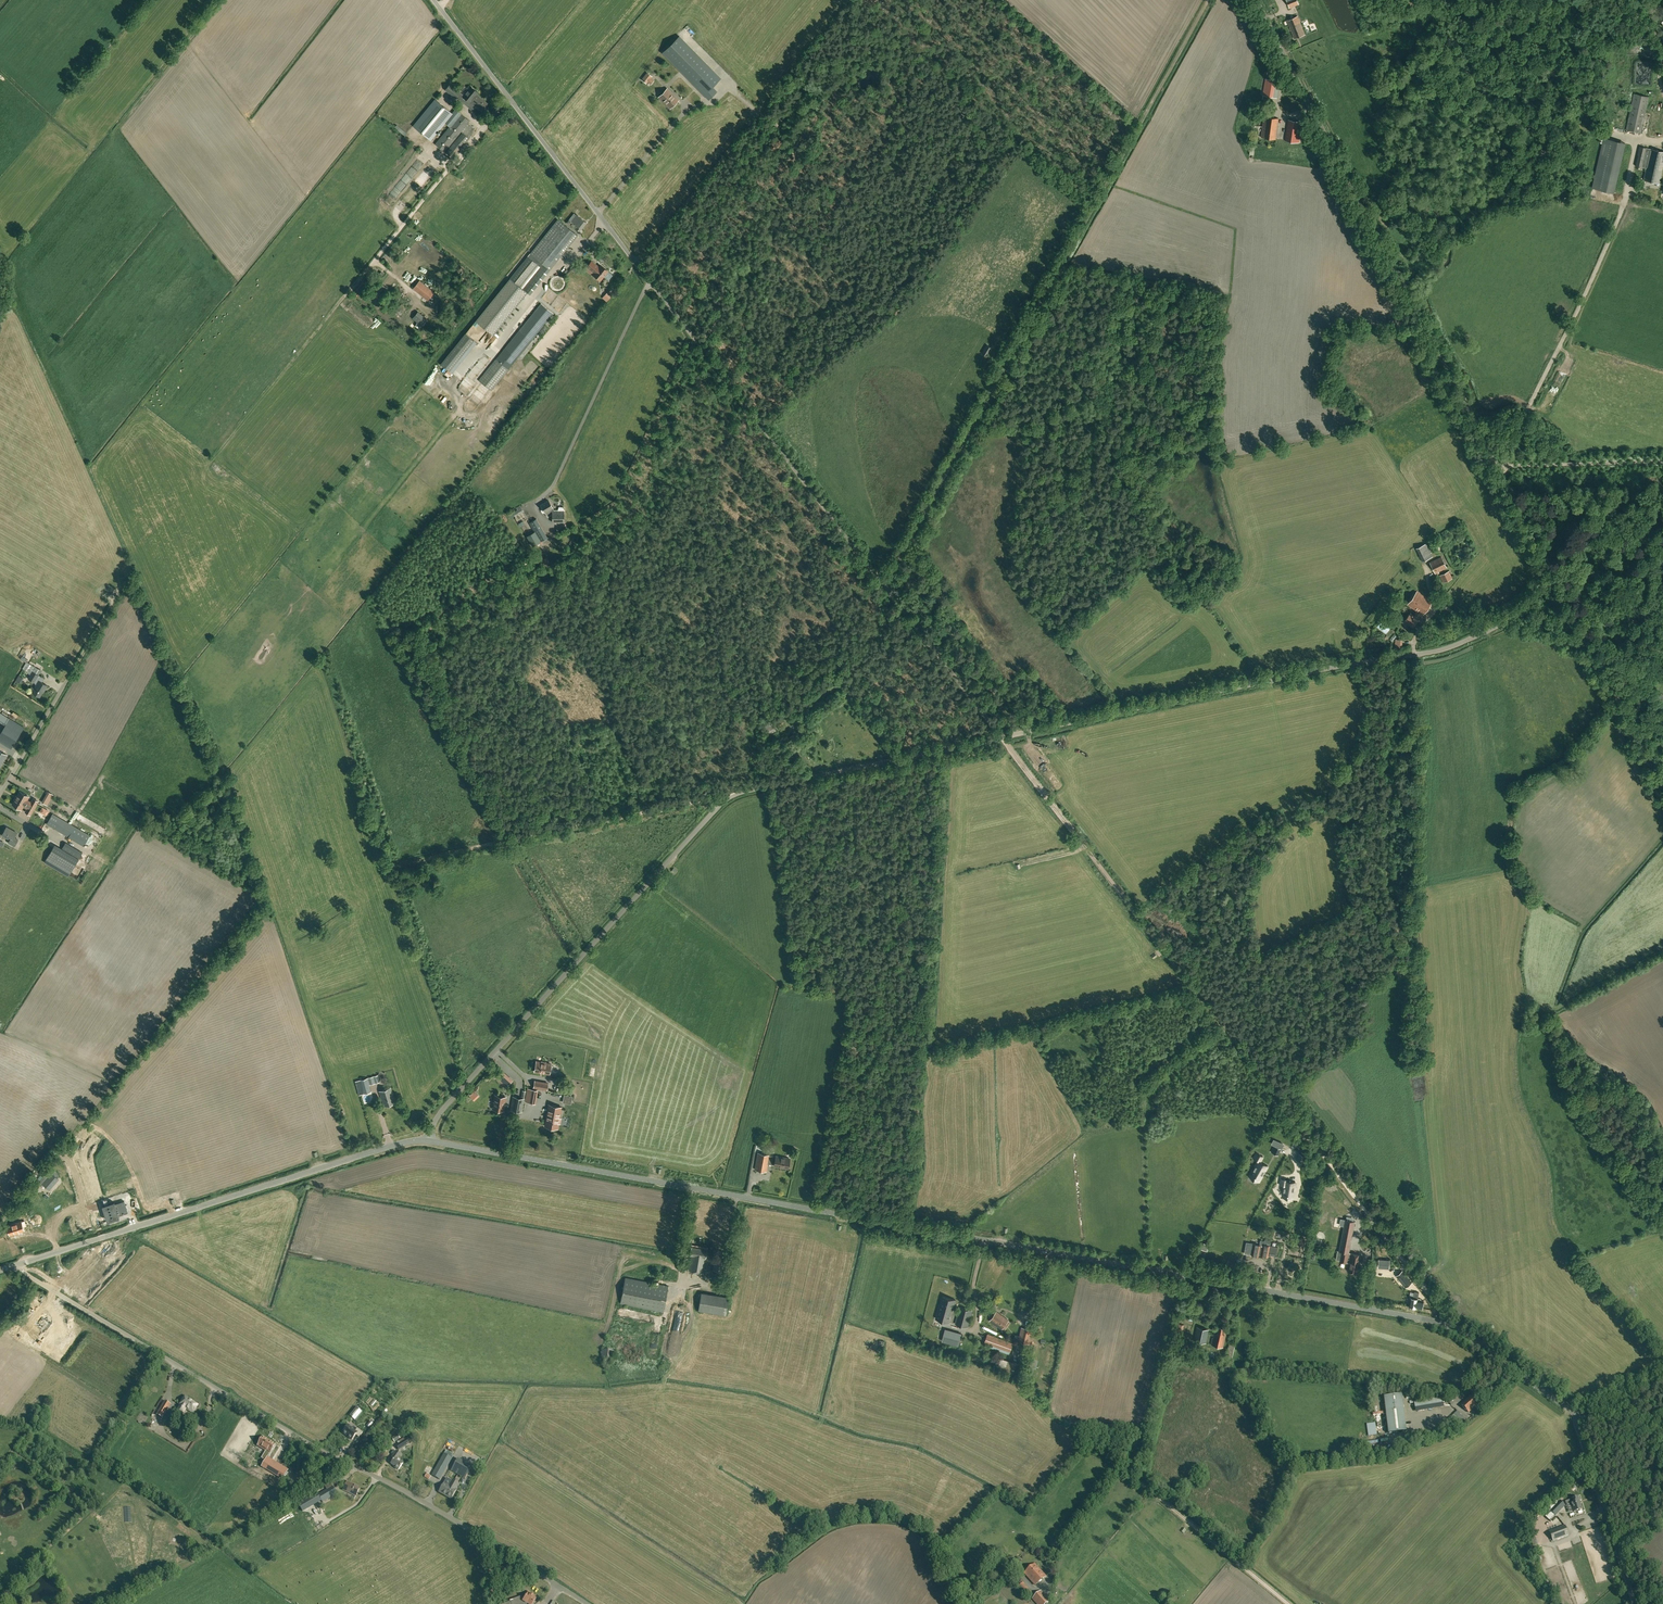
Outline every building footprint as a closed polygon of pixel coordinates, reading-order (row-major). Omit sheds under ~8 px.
[(1290,8),(1299,4),(1297,0),(1286,0),(1290,8)] [(1298,16),(1287,20),(1294,38),(1305,35),(1298,16)] [(663,53),(709,100),(717,92),(713,87),(721,79),(680,36),(663,53)] [(651,75),(646,71),(641,77),(646,81),(651,75)] [(450,84),(445,90),(455,98),(460,92),(450,84)] [(471,86),(463,96),(470,102),(471,101),(475,96),(476,97),(478,95),(475,93),(477,91),(471,86)] [(667,89),(659,97),(670,108),(678,100),(667,89)] [(1648,97),(1634,94),(1626,130),(1641,133),(1648,97)] [(475,96),(471,101),(482,110),(488,103),(478,95),(476,97),(475,96)] [(455,109),(451,112),(435,98),(412,125),(430,140),(445,123),(450,126),(435,144),(445,152),(462,131),(468,123),(470,121),(460,113),(455,109)] [(1278,118),(1264,117),(1261,138),(1276,139),(1278,118)] [(1300,122),(1288,120),(1285,141),(1299,143),(1301,124),(1300,122)] [(453,158),(476,130),(468,123),(462,131),(463,132),(445,152),(453,158)] [(397,125),(394,127),(405,136),(407,133),(397,125)] [(1604,138),(1593,188),(1614,192),(1625,143),(1604,138)] [(1635,166),(1646,168),(1643,179),(1660,183),(1662,168),(1662,152),(1640,146),(1635,166)] [(572,216),(569,219),(575,224),(572,227),(575,230),(576,229),(579,232),(581,228),(581,229),(586,222),(577,215),(574,218),(572,216)] [(527,292),(530,294),(578,235),(558,219),(476,320),(493,334),(527,292)] [(599,267),(592,261),(587,266),(594,273),(593,274),(600,280),(608,271),(601,265),(599,267)] [(413,288),(427,300),(434,292),(420,280),(413,288)] [(363,282),(356,290),(359,292),(366,284),(363,282)] [(611,293),(608,291),(605,294),(602,298),(605,300),(606,302),(613,295),(611,293)] [(492,390),(517,358),(553,313),(541,303),(479,380),(492,390)] [(427,319),(418,311),(412,318),(420,324),(422,326),(427,319)] [(992,348),(987,345),(982,353),(987,356),(992,348)] [(547,517),(552,515),(552,522),(563,521),(563,511),(563,507),(559,507),(558,510),(555,510),(549,500),(540,505),(547,517)] [(516,507),(518,510),(513,512),(515,517),(515,519),(520,527),(530,521),(520,505),(516,507)] [(529,523),(536,535),(532,538),(529,540),(533,546),(541,542),(548,538),(536,518),(529,523)] [(1426,543),(1416,548),(1422,561),(1433,556),(1426,543)] [(1447,568),(1444,560),(1442,556),(1430,562),(1436,575),(1439,573),(1439,572),(1447,568)] [(1440,575),(1443,583),(1453,578),(1449,571),(1440,575)] [(1407,604),(1417,611),(1423,615),(1433,601),(1417,590),(1407,604)] [(1422,617),(1423,615),(1417,611),(1414,614),(1411,612),(1404,621),(1413,628),(1417,622),(1421,625),(1425,619),(1422,617)] [(34,682),(39,675),(42,670),(28,661),(24,668),(32,673),(28,678),(34,682)] [(42,694),(42,693),(44,689),(45,690),(47,685),(39,680),(34,688),(35,689),(33,692),(40,697),(40,695),(41,695),(42,694)] [(10,718),(9,718),(0,712),(0,721),(6,725),(0,734),(0,742),(11,749),(24,727),(10,718)] [(776,730),(771,724),(765,728),(770,735),(776,730)] [(29,796),(20,791),(12,804),(21,809),(23,806),(27,808),(26,812),(30,814),(38,801),(33,798),(31,802),(27,800),(29,796)] [(53,795),(47,791),(43,798),(45,799),(43,803),(47,805),(53,795)] [(84,845),(90,835),(53,814),(47,824),(84,845)] [(15,846),(18,840),(14,837),(17,833),(6,827),(2,835),(12,841),(11,843),(15,846)] [(66,842),(62,848),(70,853),(74,847),(66,842)] [(69,875),(76,863),(52,849),(45,861),(69,875)] [(535,1071),(541,1072),(541,1071),(543,1072),(543,1073),(549,1074),(551,1064),(546,1063),(546,1062),(542,1061),(542,1062),(537,1061),(535,1071)] [(355,1081),(359,1095),(371,1092),(369,1085),(380,1082),(378,1075),(367,1078),(355,1081)] [(548,1083),(535,1081),(534,1087),(547,1090),(548,1083)] [(391,1087),(379,1091),(384,1106),(396,1103),(391,1087)] [(504,1111),(505,1105),(504,1105),(504,1102),(505,1102),(506,1097),(495,1095),(492,1109),(504,1111)] [(513,1096),(510,1110),(522,1112),(525,1099),(513,1096)] [(549,1105),(547,1112),(548,1112),(547,1120),(546,1120),(545,1126),(558,1128),(559,1123),(560,1123),(561,1118),(559,1118),(561,1107),(549,1105)] [(766,1172),(768,1164),(769,1155),(758,1153),(755,1169),(766,1172)] [(1256,1177),(1260,1179),(1263,1175),(1262,1174),(1264,1171),(1265,1171),(1268,1166),(1260,1161),(1263,1156),(1257,1153),(1254,1158),(1258,1161),(1255,1166),(1254,1169),(1253,1169),(1250,1174),(1255,1176),(1255,1177),(1256,1177)] [(774,1166),(788,1168),(790,1159),(775,1156),(774,1166)] [(214,1172),(211,1164),(198,1169),(201,1177),(214,1172)] [(1270,1168),(1266,1193),(1272,1194),(1276,1170),(1270,1168)] [(43,1184),(49,1189),(58,1178),(52,1173),(43,1184)] [(45,1175),(40,1181),(39,1182),(42,1184),(48,1177),(45,1175)] [(1280,1185),(1284,1186),(1283,1194),(1287,1194),(1287,1195),(1288,1195),(1293,1195),(1294,1187),(1295,1187),(1296,1182),(1287,1181),(1288,1180),(1281,1179),(1280,1185)] [(114,1202),(103,1206),(108,1221),(119,1217),(119,1216),(128,1213),(124,1201),(115,1204),(114,1202)] [(1355,1221),(1354,1221),(1346,1220),(1345,1219),(1345,1220),(1344,1226),(1354,1228),(1355,1221)] [(21,1220),(7,1225),(10,1234),(23,1229),(22,1226),(25,1225),(24,1220),(21,1221),(21,1220)] [(1296,1243),(1305,1244),(1306,1238),(1298,1236),(1296,1243)] [(1339,1251),(1342,1252),(1342,1253),(1340,1261),(1350,1263),(1350,1264),(1348,1271),(1357,1273),(1360,1255),(1349,1253),(1350,1248),(1351,1239),(1342,1238),(1339,1251)] [(1260,1240),(1259,1245),(1254,1244),(1246,1242),(1245,1249),(1253,1251),(1252,1255),(1258,1256),(1258,1254),(1260,1254),(1261,1248),(1263,1249),(1264,1245),(1264,1244),(1265,1241),(1260,1240)] [(1261,1248),(1260,1254),(1262,1254),(1262,1255),(1268,1256),(1268,1252),(1272,1253),(1273,1251),(1277,1251),(1277,1247),(1269,1245),(1264,1244),(1264,1245),(1263,1249),(1261,1248)] [(691,1255),(688,1278),(702,1280),(706,1257),(705,1257),(706,1250),(692,1247),(691,1255)] [(714,1260),(713,1270),(723,1272),(725,1262),(714,1260)] [(1402,1271),(1396,1276),(1405,1287),(1411,1282),(1402,1271)] [(625,1277),(620,1303),(663,1311),(668,1286),(625,1277)] [(1410,1297),(1409,1306),(1422,1308),(1423,1301),(1420,1300),(1421,1299),(1418,1298),(1419,1292),(1415,1292),(1413,1298),(1410,1297)] [(701,1293),(698,1310),(726,1314),(728,1297),(701,1293)] [(935,1318),(949,1323),(956,1300),(942,1295),(935,1318)] [(960,1307),(955,1324),(968,1328),(973,1310),(960,1307)] [(1010,1323),(1008,1321),(1008,1320),(996,1312),(990,1321),(1001,1330),(1002,1329),(1005,1331),(1010,1323)] [(1184,1325),(1178,1323),(1175,1336),(1181,1338),(1184,1325)] [(1227,1328),(1216,1325),(1212,1344),(1223,1347),(1227,1328)] [(1209,1329),(1197,1327),(1194,1341),(1206,1343),(1209,1329)] [(1018,1341),(1029,1344),(1033,1330),(1022,1328),(1018,1341)] [(945,1329),(941,1341),(958,1346),(962,1333),(945,1329)] [(1010,1353),(1013,1345),(1013,1343),(1007,1341),(987,1334),(984,1343),(1003,1349),(1002,1351),(1010,1353)] [(1018,1356),(1026,1357),(1029,1345),(1015,1341),(1012,1355),(1018,1357),(1018,1356)] [(1235,1343),(1230,1342),(1227,1356),(1232,1357),(1235,1343)] [(602,1350),(601,1363),(613,1363),(614,1351),(602,1350)] [(1001,1358),(997,1370),(1012,1375),(1016,1363),(1001,1358)] [(1027,1361),(1026,1360),(1020,1359),(1018,1372),(1026,1373),(1027,1361)] [(1406,1431),(1402,1394),(1384,1396),(1389,1433),(1406,1431)] [(176,1411),(180,1414),(182,1415),(186,1408),(193,1413),(198,1405),(191,1401),(191,1400),(185,1396),(180,1404),(180,1405),(176,1411)] [(1465,1401),(1461,1404),(1469,1412),(1478,1404),(1471,1396),(1467,1399),(1465,1401)] [(157,1414),(163,1418),(171,1404),(165,1401),(157,1414)] [(357,1408),(350,1416),(355,1421),(362,1412),(357,1408)] [(348,1425),(343,1432),(352,1440),(356,1435),(358,1437),(362,1432),(357,1428),(355,1431),(348,1425)] [(401,1434),(399,1432),(397,1433),(398,1435),(392,1438),(394,1442),(400,1438),(398,1435),(401,1434)] [(264,1437),(258,1446),(266,1451),(267,1450),(271,1452),(275,1445),(268,1440),(269,1440),(264,1437)] [(409,1444),(406,1440),(405,1438),(398,1442),(399,1444),(396,1446),(398,1450),(409,1444)] [(278,1444),(273,1453),(278,1456),(282,1447),(278,1444)] [(401,1454),(396,1451),(392,1457),(394,1459),(391,1463),(395,1467),(398,1470),(403,1463),(397,1459),(401,1454)] [(452,1458),(444,1454),(432,1475),(440,1479),(452,1458)] [(267,1458),(262,1466),(283,1479),(288,1470),(272,1460),(268,1458),(267,1458)] [(465,1478),(472,1467),(458,1459),(451,1470),(465,1478)] [(456,1490),(455,1489),(459,1484),(452,1480),(451,1481),(447,1478),(439,1492),(451,1499),(456,1490)] [(312,1494),(302,1500),(306,1508),(321,1499),(323,1502),(337,1494),(330,1482),(325,1486),(327,1489),(319,1494),(317,1490),(312,1493),(312,1494)] [(343,1490),(356,1496),(360,1487),(347,1482),(343,1490)] [(293,1491),(285,1496),(287,1501),(296,1496),(293,1491)] [(1572,1503),(1570,1503),(1573,1512),(1582,1509),(1578,1496),(1571,1499),(1572,1503)] [(1565,1506),(1562,1503),(1560,1501),(1557,1504),(1554,1501),(1542,1513),(1550,1520),(1554,1514),(1555,1515),(1565,1506)] [(1569,1535),(1565,1526),(1549,1531),(1553,1541),(1569,1535)] [(1035,1564),(1025,1573),(1035,1585),(1046,1576),(1035,1564)] [(1029,1589),(1024,1594),(1027,1597),(1032,1592),(1029,1589)] [(1050,1601),(1041,1591),(1032,1599),(1037,1603),(1046,1603),(1050,1601)] [(523,1601),(527,1603),(528,1603),(533,1603),(537,1597),(529,1592),(523,1601)]
